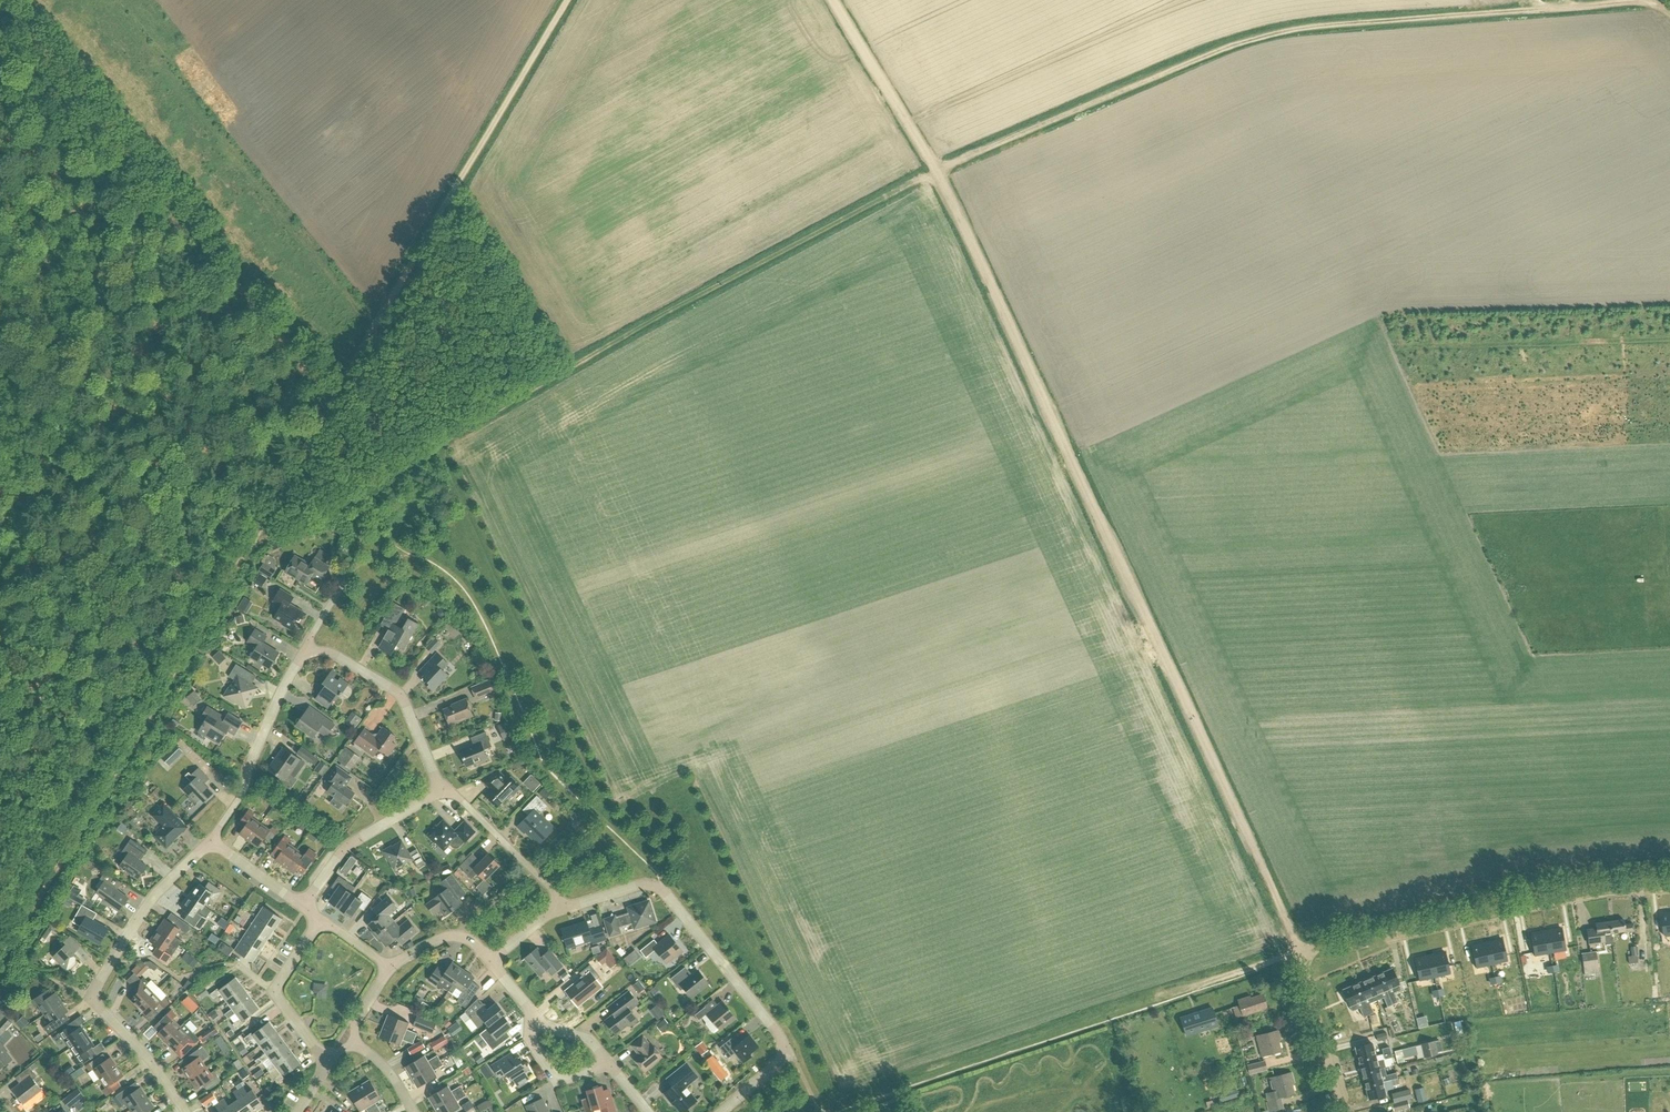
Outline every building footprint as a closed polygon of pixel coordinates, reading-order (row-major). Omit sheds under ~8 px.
[(260,571),(273,579),(278,570),(268,564),(272,558),(269,556),(260,571)] [(295,556),(286,571),(306,584),(312,575),(321,581),(329,567),(315,558),(311,565),(295,556)] [(256,583),(264,588),(269,579),(261,575),(256,583)] [(282,624),(291,630),(296,620),(299,622),(305,613),(290,604),(294,597),(280,589),(273,601),(281,606),(274,618),(282,623),(282,624)] [(394,602),(383,620),(392,625),(379,647),(391,655),(397,645),(404,649),(418,624),(408,618),(407,620),(401,617),(406,609),(394,602)] [(237,617),(238,624),(246,622),(245,615),(237,617)] [(251,657),(268,667),(269,665),(272,664),(279,653),(263,643),(267,636),(255,629),(248,641),(255,646),(256,649),(251,657)] [(435,638),(426,647),(432,653),(441,644),(435,638)] [(213,657),(220,665),(227,659),(220,651),(213,657)] [(447,663),(437,654),(428,664),(432,668),(422,679),(433,690),(447,675),(442,669),(447,663)] [(231,688),(229,687),(224,696),(234,703),(235,701),(246,708),(258,688),(249,682),(254,674),(237,664),(229,676),(235,680),(231,688)] [(329,674),(322,683),(325,685),(315,699),(328,708),(336,698),(338,700),(349,684),(340,677),(338,680),(329,674)] [(487,681),(472,687),(477,699),(492,693),(487,681)] [(188,697),(195,706),(202,700),(196,691),(188,697)] [(466,699),(456,703),(457,704),(444,710),(450,725),(473,716),(466,699)] [(370,714),(376,717),(381,709),(375,706),(370,714)] [(199,731),(219,744),(227,730),(234,735),(242,722),(229,713),(226,718),(208,707),(202,716),(206,719),(199,731)] [(298,723),(297,725),(314,737),(318,730),(326,736),(334,725),(321,716),(317,722),(305,713),(301,719),(299,718),(298,719),(297,720),(297,722),(298,723)] [(355,731),(363,720),(354,713),(346,723),(355,731)] [(396,736),(383,727),(376,737),(364,729),(354,742),(374,756),(379,749),(388,756),(396,745),(392,741),(396,736)] [(474,745),(460,750),(467,767),(487,758),(484,750),(492,747),(486,732),(471,738),(474,745)] [(176,745),(172,748),(179,756),(183,752),(176,745)] [(283,747),(268,768),(282,778),(285,781),(290,774),(295,777),(305,763),(300,760),(283,747)] [(302,747),(297,753),(311,763),(315,757),(302,747)] [(351,770),(360,757),(345,747),(336,760),(351,770)] [(315,769),(324,774),(329,766),(321,760),(315,769)] [(191,775),(194,779),(183,789),(196,803),(201,799),(204,802),(214,793),(205,784),(209,779),(198,768),(191,775)] [(331,803),(339,809),(343,803),(346,805),(355,793),(345,786),(351,779),(350,776),(338,768),(335,768),(327,779),(328,782),(332,785),(328,792),(335,797),(331,803)] [(497,808),(511,793),(513,795),(520,788),(518,786),(520,785),(508,773),(505,777),(500,772),(492,775),(484,783),(490,788),(490,787),(492,789),(486,796),(497,808)] [(151,795),(157,801),(164,794),(158,788),(157,789),(155,786),(150,791),(152,794),(151,795)] [(537,793),(544,799),(549,795),(543,788),(537,793)] [(529,815),(518,826),(525,833),(526,831),(539,844),(554,829),(539,814),(547,806),(537,796),(523,810),(529,815)] [(163,827),(155,835),(166,847),(187,827),(164,803),(152,815),(163,827)] [(239,834),(249,841),(261,824),(252,817),(254,814),(249,810),(240,821),(246,825),(239,834)] [(460,847),(475,832),(465,822),(455,832),(444,820),(435,829),(434,828),(427,835),(434,842),(435,841),(444,850),(449,844),(452,847),(453,848),(454,848),(455,849),(456,849),(457,849),(458,849),(459,848),(460,847)] [(117,830),(124,835),(130,829),(122,823),(117,830)] [(249,841),(258,847),(264,839),(270,843),(278,831),(272,827),(270,830),(261,824),(249,841)] [(275,860),(285,867),(297,850),(288,843),(290,840),(285,836),(273,852),(278,856),(275,860)] [(146,870),(148,867),(140,861),(148,850),(131,839),(122,852),(124,853),(121,857),(122,862),(119,866),(139,880),(142,876),(146,875),(146,870)] [(382,851),(388,861),(389,860),(394,870),(413,859),(418,869),(426,864),(417,849),(410,853),(402,840),(392,846),(392,845),(382,851)] [(297,870),(303,874),(317,854),(309,849),(305,855),(297,850),(285,867),(294,873),(297,870)] [(478,866),(473,861),(464,871),(472,879),(477,873),(484,879),(499,865),(489,855),(478,866)] [(342,866),(349,871),(352,865),(346,861),(342,866)] [(439,869),(441,875),(452,872),(450,866),(439,869)] [(452,873),(457,878),(462,873),(457,868),(452,873)] [(106,871),(101,879),(104,881),(97,892),(104,897),(103,900),(120,911),(129,898),(117,890),(122,883),(106,871)] [(434,899),(427,904),(433,914),(440,908),(441,909),(440,910),(445,916),(462,903),(459,899),(466,894),(452,875),(449,876),(442,881),(440,883),(445,890),(433,899),(434,899)] [(329,901),(340,909),(351,894),(351,893),(355,887),(339,876),(331,887),(337,891),(329,901)] [(189,895),(205,906),(210,898),(215,902),(222,892),(209,882),(205,887),(200,884),(197,888),(195,887),(189,895)] [(480,890),(485,895),(493,887),(487,882),(480,890)] [(340,909),(351,917),(358,907),(364,910),(372,899),(362,892),(358,898),(351,894),(340,909)] [(78,895),(75,900),(84,905),(87,899),(78,895)] [(183,917),(199,929),(207,918),(206,918),(211,910),(205,906),(189,895),(183,903),(186,905),(183,909),(187,912),(183,917)] [(373,933),(376,937),(394,921),(389,915),(398,907),(389,896),(373,910),(378,916),(368,925),(373,931),(373,933)] [(65,904),(71,907),(74,902),(68,899),(65,904)] [(615,915),(604,919),(610,936),(621,933),(619,927),(633,923),(634,929),(654,923),(656,920),(650,902),(648,901),(629,906),(628,909),(630,913),(616,917),(615,915)] [(78,913),(73,922),(81,926),(78,931),(98,942),(106,928),(93,920),(97,913),(82,905),(78,913)] [(256,918),(274,929),(282,918),(264,906),(256,918)] [(165,919),(157,930),(179,945),(182,941),(175,936),(180,929),(187,933),(191,927),(179,918),(174,925),(165,919)] [(218,925),(226,930),(231,924),(223,918),(218,925)] [(249,928),(267,940),(274,929),(256,918),(249,928)] [(1609,921),(1611,933),(1625,931),(1625,932),(1634,931),(1633,924),(1624,925),(1623,919),(1609,921)] [(381,940),(386,946),(396,938),(402,944),(418,931),(409,920),(400,927),(394,921),(376,937),(378,940),(381,940)] [(593,944),(607,939),(602,925),(589,929),(587,921),(562,929),(568,948),(592,940),(593,944)] [(1587,930),(1589,944),(1612,941),(1611,933),(1609,921),(1595,923),(1596,928),(1587,930)] [(42,941),(46,944),(48,941),(47,941),(53,933),(62,938),(65,934),(52,926),(42,941)] [(242,939),(260,951),(267,940),(249,928),(242,939)] [(1546,932),(1550,953),(1565,950),(1562,929),(1546,932)] [(155,954),(167,962),(179,945),(157,930),(149,941),(159,948),(155,954)] [(1550,953),(1546,932),(1530,935),(1534,956),(1550,953)] [(655,950),(666,963),(674,957),(675,958),(683,952),(670,934),(658,944),(654,939),(640,950),(646,957),(655,950)] [(64,946),(53,956),(67,971),(76,963),(76,957),(75,956),(77,955),(75,953),(80,948),(69,937),(62,944),(64,946)] [(235,950),(253,962),(260,951),(242,939),(235,950)] [(1502,940),(1487,943),(1491,964),(1507,961),(1502,940)] [(222,941),(217,948),(229,955),(233,948),(222,941)] [(1476,968),(1491,964),(1487,943),(1471,947),(1476,968)] [(1627,955),(1628,963),(1637,962),(1636,954),(1638,954),(1637,945),(1630,946),(1631,955),(1627,955)] [(615,950),(620,956),(624,953),(619,947),(615,950)] [(556,971),(562,966),(552,954),(546,959),(537,948),(525,958),(539,975),(547,969),(550,973),(555,969),(556,971)] [(617,963),(607,950),(598,957),(603,963),(606,960),(611,967),(617,963)] [(1585,975),(1598,973),(1598,968),(1596,952),(1581,954),(1584,970),(1585,975)] [(1430,956),(1435,977),(1450,974),(1445,953),(1430,956)] [(632,963),(626,956),(622,959),(628,966),(632,963)] [(1419,981),(1435,977),(1430,956),(1414,960),(1419,981)] [(191,957),(187,962),(193,966),(197,961),(191,957)] [(145,963),(135,973),(139,977),(141,975),(142,976),(150,969),(152,969),(155,972),(158,967),(150,962),(145,963)] [(439,965),(429,980),(436,985),(437,983),(445,988),(449,991),(464,970),(452,962),(446,970),(439,965)] [(684,988),(691,996),(708,983),(699,971),(693,976),(686,967),(671,979),(681,990),(684,988)] [(1379,974),(1386,990),(1398,984),(1392,969),(1379,974)] [(464,970),(449,991),(453,994),(457,987),(464,992),(457,1001),(465,1007),(468,1005),(480,987),(472,981),(475,977),(464,970)] [(558,976),(562,981),(569,976),(565,971),(558,976)] [(1528,972),(1520,972),(1520,990),(1527,990),(1528,972)] [(590,973),(567,991),(577,1005),(601,986),(590,973)] [(1392,1004),(1386,990),(1379,974),(1367,979),(1376,1000),(1383,997),(1387,1006),(1392,1004)] [(131,999),(139,1008),(154,993),(146,985),(149,982),(144,977),(133,987),(138,992),(131,999)] [(226,1001),(244,988),(235,977),(219,990),(218,988),(210,994),(213,999),(221,993),(226,1001)] [(1376,1000),(1367,979),(1355,985),(1368,1015),(1373,1012),(1369,1003),(1376,1000)] [(643,988),(637,980),(630,986),(636,994),(643,988)] [(1368,1015),(1355,985),(1342,990),(1349,1005),(1352,1011),(1359,1008),(1363,1017),(1368,1015)] [(204,986),(194,994),(198,1000),(209,992),(204,986)] [(648,991),(655,999),(661,994),(654,986),(648,991)] [(228,1019),(236,1013),(234,1011),(251,998),(244,988),(226,1001),(232,1008),(225,1014),(228,1019)] [(38,1005),(44,1014),(62,1002),(55,992),(51,995),(48,989),(31,1001),(35,1007),(38,1005)] [(629,991),(617,1000),(621,1006),(617,1009),(618,1010),(605,1020),(616,1034),(629,1024),(630,1026),(638,1020),(630,1010),(639,1003),(629,991)] [(139,1008),(147,1016),(154,1009),(159,1013),(169,1003),(164,998),(161,1001),(154,993),(139,1008)] [(1237,1000),(1242,1016),(1267,1008),(1263,994),(1250,998),(1250,996),(1237,1000)] [(189,996),(183,1003),(192,1013),(199,1006),(189,996)] [(415,996),(410,1004),(418,1009),(423,1001),(415,996)] [(233,1024),(236,1029),(244,1023),(243,1021),(259,1009),(251,998),(234,1011),(236,1013),(240,1019),(233,1024)] [(477,1000),(465,1012),(469,1017),(477,1028),(482,1024),(486,1028),(484,1030),(479,1033),(480,1034),(505,1014),(497,1004),(490,1009),(487,1012),(477,1000)] [(705,1007),(695,1015),(699,1020),(707,1014),(710,1018),(706,1022),(705,1024),(712,1032),(715,1033),(719,1029),(719,1030),(728,1023),(729,1024),(736,1018),(723,1001),(718,1005),(709,1012),(705,1007)] [(47,1025),(51,1031),(69,1019),(65,1014),(68,1012),(62,1002),(44,1014),(51,1023),(47,1025)] [(1181,1018),(1186,1035),(1199,1031),(1198,1028),(1207,1025),(1208,1028),(1218,1025),(1212,1008),(1181,1018)] [(158,1033),(166,1042),(184,1023),(180,1027),(173,1019),(177,1015),(171,1010),(156,1025),(161,1030),(158,1033)] [(220,1017),(216,1011),(209,1015),(213,1021),(220,1017)] [(505,1014),(480,1034),(493,1051),(509,1038),(504,1032),(512,1026),(504,1016),(505,1014)] [(384,1026),(415,1039),(417,1033),(407,1029),(409,1023),(391,1015),(390,1019),(387,1018),(384,1026)] [(17,1021),(23,1028),(29,1023),(23,1016),(17,1021)] [(13,1059),(3,1046),(4,1045),(12,1036),(6,1030),(12,1023),(4,1017),(0,1021),(0,1034),(1,1034),(0,1035),(0,1069),(13,1059)] [(333,1028),(325,1017),(317,1023),(325,1034),(333,1028)] [(418,1018),(415,1025),(428,1030),(428,1029),(432,1030),(434,1024),(418,1018)] [(654,1026),(660,1033),(669,1025),(663,1018),(654,1026)] [(442,1023),(447,1028),(450,1023),(446,1019),(442,1023)] [(260,1045),(277,1032),(269,1022),(252,1034),(251,1033),(244,1038),(247,1043),(254,1038),(260,1045)] [(64,1039),(70,1048),(88,1036),(81,1026),(77,1029),(74,1023),(53,1037),(57,1043),(64,1039)] [(166,1042),(174,1050),(175,1048),(183,1056),(188,1051),(200,1039),(184,1023),(166,1042)] [(382,1038),(400,1046),(402,1039),(413,1044),(415,1039),(384,1026),(381,1034),(383,1035),(382,1038)] [(453,1026),(449,1029),(452,1035),(457,1032),(453,1026)] [(206,1033),(210,1039),(219,1033),(215,1027),(206,1033)] [(1256,1036),(1261,1056),(1281,1051),(1275,1030),(1256,1036)] [(1413,1040),(1421,1040),(1420,1031),(1413,1032),(1413,1040)] [(268,1056),(285,1043),(277,1032),(260,1045),(266,1053),(259,1058),(262,1063),(269,1058),(268,1056)] [(1385,1039),(1385,1041),(1388,1040),(1386,1032),(1376,1034),(1378,1041),(1385,1039)] [(36,1038),(39,1042),(45,1038),(42,1034),(36,1038)] [(448,1043),(446,1038),(448,1037),(447,1034),(430,1043),(435,1051),(448,1043)] [(750,1053),(759,1046),(750,1035),(737,1044),(732,1038),(720,1047),(728,1058),(735,1052),(743,1062),(752,1055),(750,1053)] [(73,1059),(78,1065),(90,1056),(86,1051),(94,1045),(88,1036),(70,1048),(77,1057),(73,1059)] [(632,1045),(639,1054),(634,1057),(645,1071),(662,1057),(651,1043),(650,1045),(643,1036),(632,1045)] [(421,1040),(407,1048),(411,1054),(425,1047),(421,1040)] [(1434,1041),(1414,1046),(1417,1059),(1437,1054),(1437,1051),(1440,1050),(1438,1043),(1435,1043),(1434,1041)] [(1352,1047),(1355,1060),(1373,1056),(1369,1042),(1352,1047)] [(270,1073),(277,1068),(275,1066),(293,1053),(285,1043),(268,1056),(269,1058),(273,1063),(267,1068),(270,1073)] [(244,1044),(238,1048),(243,1054),(248,1050),(244,1044)] [(226,1045),(222,1049),(225,1053),(230,1050),(226,1045)] [(1406,1046),(1398,1048),(1401,1060),(1408,1058),(1406,1046)] [(182,1068),(189,1079),(206,1067),(202,1061),(206,1058),(199,1049),(186,1058),(190,1063),(182,1068)] [(460,1049),(451,1054),(460,1069),(469,1064),(460,1049)] [(274,1079),(278,1083),(285,1078),(284,1076),(301,1064),(293,1053),(275,1066),(277,1068),(281,1074),(274,1079)] [(94,1069),(100,1078),(117,1066),(111,1057),(107,1059),(103,1054),(86,1065),(90,1071),(94,1069)] [(513,1078),(518,1085),(529,1078),(524,1071),(528,1069),(520,1056),(515,1060),(511,1054),(492,1066),(500,1077),(506,1073),(510,1080),(513,1078)] [(407,1070),(412,1077),(440,1060),(438,1055),(428,1061),(424,1055),(408,1065),(409,1068),(407,1070)] [(481,1055),(475,1059),(479,1064),(485,1059),(481,1055)] [(1355,1060),(1358,1073),(1383,1067),(1381,1060),(1374,1061),(1373,1056),(1355,1060)] [(418,1083),(420,1086),(437,1076),(434,1071),(443,1065),(440,1060),(412,1077),(416,1085),(418,1083)] [(1247,1065),(1249,1074),(1267,1069),(1265,1060),(1247,1065)] [(686,1087),(698,1077),(687,1063),(667,1079),(672,1086),(664,1093),(669,1100),(671,1100),(681,1111),(683,1111),(697,1100),(686,1087)] [(486,1064),(479,1068),(487,1080),(493,1076),(486,1064)] [(22,1081),(12,1089),(27,1108),(45,1094),(33,1079),(37,1076),(33,1070),(30,1066),(16,1077),(16,1078),(18,1076),(22,1081)] [(103,1090),(107,1096),(121,1086),(117,1081),(124,1076),(117,1066),(100,1078),(106,1087),(103,1090)] [(204,1084),(208,1089),(221,1080),(214,1070),(211,1073),(206,1067),(189,1079),(196,1089),(204,1084)] [(1358,1073),(1362,1086),(1365,1085),(1381,1081),(1390,1078),(1396,1077),(1393,1068),(1385,1070),(1387,1078),(1380,1080),(1377,1069),(1383,1068),(1383,1067),(1358,1073)] [(238,1073),(243,1081),(249,1077),(245,1069),(238,1073)] [(80,1075),(76,1070),(70,1074),(74,1079),(80,1075)] [(1266,1102),(1269,1111),(1283,1108),(1280,1097),(1294,1094),(1289,1073),(1269,1078),(1273,1091),(1266,1093),(1268,1101),(1266,1102)] [(1396,1077),(1390,1078),(1392,1086),(1399,1084),(1397,1077),(1396,1077)] [(375,1111),(381,1111),(376,1102),(381,1099),(371,1082),(368,1084),(367,1081),(359,1086),(375,1111)] [(1381,1081),(1365,1085),(1369,1099),(1385,1095),(1384,1090),(1381,1081)] [(124,1099),(131,1109),(148,1097),(140,1087),(133,1092),(129,1086),(116,1096),(120,1101),(124,1099)] [(254,1111),(264,1105),(253,1089),(248,1093),(243,1086),(238,1089),(254,1111)] [(368,1111),(375,1111),(359,1086),(352,1091),(353,1093),(350,1095),(360,1111),(366,1108),(368,1111)] [(430,1100),(435,1108),(464,1090),(461,1086),(451,1091),(448,1086),(431,1096),(433,1099),(430,1100)] [(590,1097),(581,1099),(585,1111),(594,1111),(594,1109),(601,1107),(603,1111),(614,1111),(615,1111),(611,1099),(605,1101),(601,1086),(588,1090),(590,1097)] [(1423,1088),(1415,1090),(1418,1102),(1426,1100),(1423,1088)] [(240,1111),(254,1111),(238,1089),(234,1092),(238,1099),(234,1102),(240,1111)] [(1218,1095),(1220,1100),(1238,1095),(1236,1089),(1218,1095)] [(1409,1089),(1392,1094),(1394,1102),(1411,1098),(1409,1089)] [(63,1101),(70,1109),(83,1098),(77,1090),(63,1101)] [(460,1107),(457,1101),(467,1095),(464,1090),(435,1108),(438,1111),(452,1111),(460,1107)] [(200,1099),(205,1106),(216,1098),(212,1091),(200,1099)] [(155,1107),(148,1097),(131,1109),(133,1111),(148,1111),(155,1107)] [(462,1105),(466,1111),(478,1104),(474,1098),(462,1105)] [(494,1104),(491,1098),(478,1105),(482,1111),(494,1104)] [(543,1098),(526,1106),(529,1111),(549,1111),(543,1098)] [(227,1111),(240,1111),(234,1102),(229,1106),(224,1099),(220,1102),(227,1111)] [(1407,1099),(1393,1103),(1392,1104),(1394,1111),(1410,1107),(1407,1099)] [(220,1102),(215,1105),(220,1111),(227,1111),(220,1102)]
